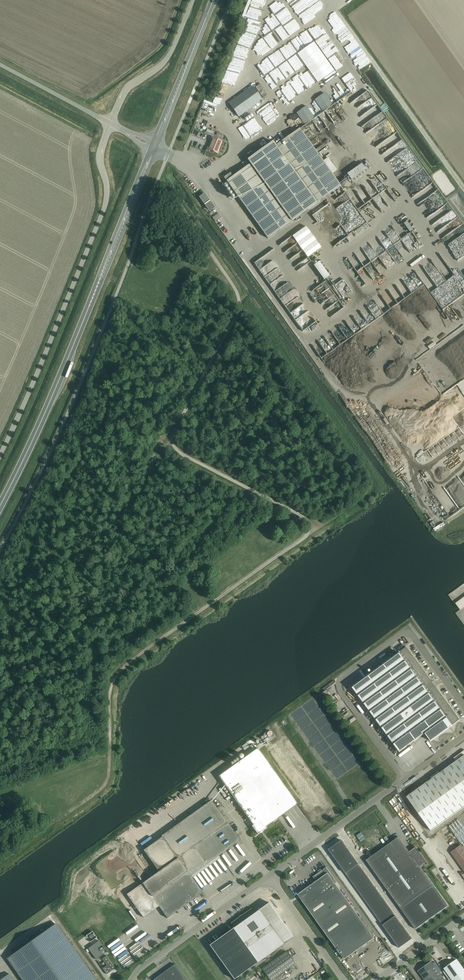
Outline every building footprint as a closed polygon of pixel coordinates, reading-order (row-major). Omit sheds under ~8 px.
[(302,54),(268,76),(275,86),(278,84),(282,89),(287,86),(284,82),(307,67),(306,66),(311,63),(304,53),(302,54)] [(315,70),(298,81),(303,87),(306,85),(309,91),(329,77),(325,71),(332,67),(328,61),(315,69),(315,70)] [(297,83),(281,92),(285,101),(287,99),(289,103),(287,104),(288,107),(297,102),(295,97),(299,95),(297,91),(301,89),(297,83)] [(340,91),(337,93),(341,98),(346,95),(344,91),(347,90),(348,93),(350,91),(345,83),(341,86),(338,88),(340,91)] [(239,117),(262,100),(252,86),(229,103),(239,117)] [(323,111),(335,102),(329,93),(325,95),(319,99),(322,102),(319,104),(323,111)] [(256,110),(256,116),(271,116),(278,116),(278,104),(268,104),(268,110),(256,110)] [(303,115),(285,122),(287,128),(305,121),(303,115)] [(253,116),(243,123),(253,137),(257,134),(255,132),(261,127),(253,116)] [(323,161),(299,129),(275,146),(273,142),(247,160),(250,164),(226,181),(267,238),(340,186),(332,174),(336,170),(327,158),(323,161)] [(218,149),(219,150),(222,141),(212,137),(211,142),(212,142),(208,150),(216,153),(218,149)] [(344,156),(347,160),(341,165),(343,167),(355,159),(350,152),(344,156)] [(354,182),(370,173),(366,167),(350,176),(354,182)] [(405,190),(411,188),(410,187),(412,186),(411,183),(409,184),(408,181),(400,185),(403,192),(405,191),(405,190)] [(210,210),(214,207),(205,194),(201,197),(210,210)] [(214,196),(222,207),(225,205),(217,194),(214,196)] [(455,399),(462,394),(460,389),(452,394),(455,399)] [(407,647),(352,687),(399,752),(425,733),(431,741),(452,725),(460,720),(435,686),(433,681),(432,681),(407,647)] [(252,826),(258,834),(266,828),(265,827),(278,818),(297,804),(277,775),(258,748),(218,776),(253,825),(252,826)] [(406,797),(431,831),(463,807),(463,755),(406,797)] [(161,836),(162,838),(144,851),(158,871),(127,894),(143,917),(159,906),(167,918),(203,892),(191,876),(206,865),(239,841),(240,841),(234,833),(236,832),(235,830),(233,831),(211,800),(186,818),(161,836)] [(463,848),(463,814),(448,826),(463,848)] [(409,852),(399,837),(366,860),(401,909),(416,930),(449,907),(433,885),(420,867),(426,862),(416,847),(409,852)] [(342,840),(338,843),(343,850),(347,847),(342,840)] [(340,852),(343,850),(338,843),(333,847),(338,854),(340,852)] [(240,845),(238,847),(244,859),(247,857),(240,845)] [(451,852),(463,871),(463,849),(461,845),(451,852)] [(333,847),(329,849),(334,857),(338,854),(333,847)] [(347,847),(343,850),(340,852),(343,856),(350,851),(347,847)] [(346,860),(353,856),(350,851),(343,856),(346,860)] [(232,862),(236,859),(231,852),(227,855),(232,862)] [(338,854),(334,857),(337,861),(343,856),(340,852),(338,854)] [(343,856),(337,861),(340,865),(346,860),(343,856)] [(349,864),(356,860),(353,856),(346,860),(349,864)] [(346,860),(340,865),(343,869),(349,864),(346,860)] [(349,864),(352,868),(353,868),(358,864),(356,860),(349,864)] [(343,869),(345,873),(352,868),(349,864),(343,869)] [(374,938),(332,879),(334,878),(326,867),(322,870),(320,869),(321,870),(319,872),(313,877),(316,881),(298,894),(344,959),(374,938)] [(355,871),(353,868),(352,868),(345,873),(348,876),(355,871)] [(355,871),(348,876),(350,880),(357,874),(355,871)] [(357,874),(350,880),(352,883),(360,878),(357,874)] [(355,886),(362,881),(360,878),(352,883),(355,886)] [(357,889),(364,884),(362,881),(355,886),(357,889)] [(364,884),(357,889),(359,893),(367,887),(364,884)] [(367,887),(359,893),(362,896),(369,891),(367,887)] [(375,899),(381,895),(377,890),(371,894),(374,897),(375,899)] [(362,896),(364,899),(371,894),(369,891),(362,896)] [(374,897),(371,894),(364,899),(366,902),(374,897)] [(369,906),(375,901),(376,900),(375,899),(374,897),(366,902),(368,904),(369,906)] [(269,902),(259,909),(255,912),(251,908),(242,914),(241,914),(241,915),(231,923),(234,927),(209,945),(234,979),(257,962),(283,944),(293,937),(269,902)] [(378,919),(385,914),(386,913),(384,910),(382,911),(376,915),(378,919)] [(396,916),(389,921),(392,925),(399,920),(396,916)] [(399,920),(392,925),(395,929),(402,924),(399,920)] [(386,929),(392,925),(389,921),(383,925),(386,929)] [(56,923),(7,958),(22,979),(96,979),(56,923)] [(398,933),(404,928),(402,924),(395,929),(398,933)] [(392,925),(386,929),(389,933),(395,929),(392,925)] [(404,928),(398,933),(401,937),(403,935),(407,932),(404,928)] [(389,933),(391,937),(398,933),(395,929),(389,933)] [(403,935),(408,942),(412,939),(407,932),(403,935)] [(394,941),(398,939),(401,937),(398,933),(391,937),(394,941)] [(403,935),(401,937),(398,939),(403,945),(408,942),(403,935)] [(398,939),(394,941),(399,948),(403,945),(398,939)] [(96,959),(102,955),(97,948),(102,945),(106,952),(107,952),(99,940),(88,948),(96,959)] [(270,979),(272,979),(295,963),(286,951),(262,969),(270,979)] [(115,968),(107,955),(102,959),(107,965),(103,968),(98,962),(107,974),(115,968)] [(463,979),(463,970),(456,959),(444,968),(453,979),(462,979),(463,979)] [(431,961),(418,971),(425,979),(444,979),(431,961)] [(154,979),(186,979),(175,964),(153,979),(154,979)]
